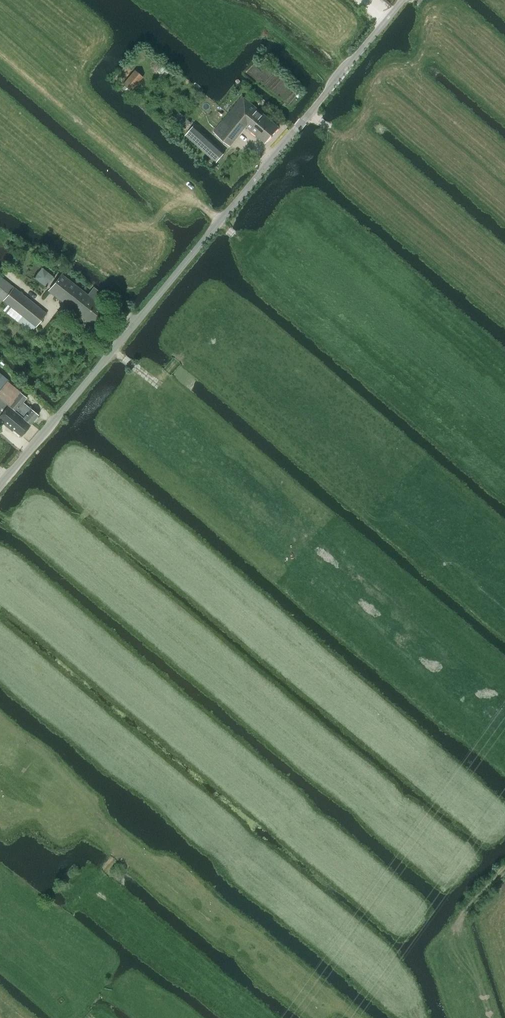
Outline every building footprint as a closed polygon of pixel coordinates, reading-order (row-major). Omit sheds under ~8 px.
[(123,84),(131,91),(143,77),(135,70),(123,84)] [(230,146),(246,126),(245,125),(251,119),(243,112),(243,111),(241,109),(248,101),(243,96),(214,132),(230,146)] [(245,125),(246,126),(258,136),(266,128),(263,125),(264,123),(260,120),(265,115),(248,101),(241,109),(243,111),(243,112),(251,119),(245,125)] [(191,122),(187,119),(179,111),(172,120),(171,120),(183,131),(191,122)] [(266,128),(258,136),(265,142),(279,127),(265,115),(260,120),(264,123),(263,125),(266,128)] [(186,135),(216,162),(225,152),(194,126),(186,135)] [(54,277),(42,268),(34,278),(46,287),(54,277)] [(61,274),(48,290),(95,327),(108,311),(93,300),(99,293),(93,288),(87,295),(61,274)] [(22,316),(18,321),(25,326),(31,332),(46,313),(0,276),(0,298),(22,316)] [(31,424),(38,415),(22,402),(26,398),(19,392),(13,400),(6,394),(1,399),(31,424)] [(24,418),(0,398),(0,418),(8,425),(6,426),(12,431),(13,429),(21,436),(30,425),(23,419),(24,418)]
